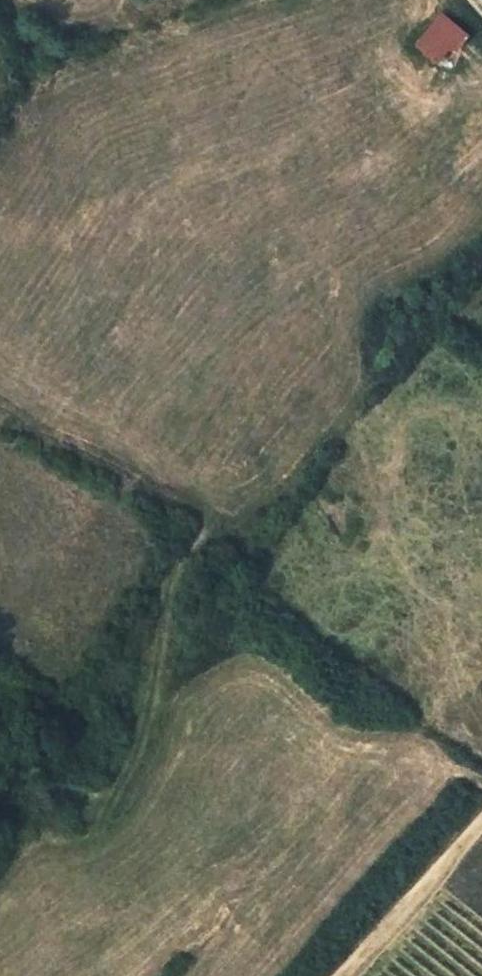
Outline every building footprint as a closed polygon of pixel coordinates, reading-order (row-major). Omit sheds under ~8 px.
[(443,66),(468,36),(444,15),(417,44),(443,66)]
